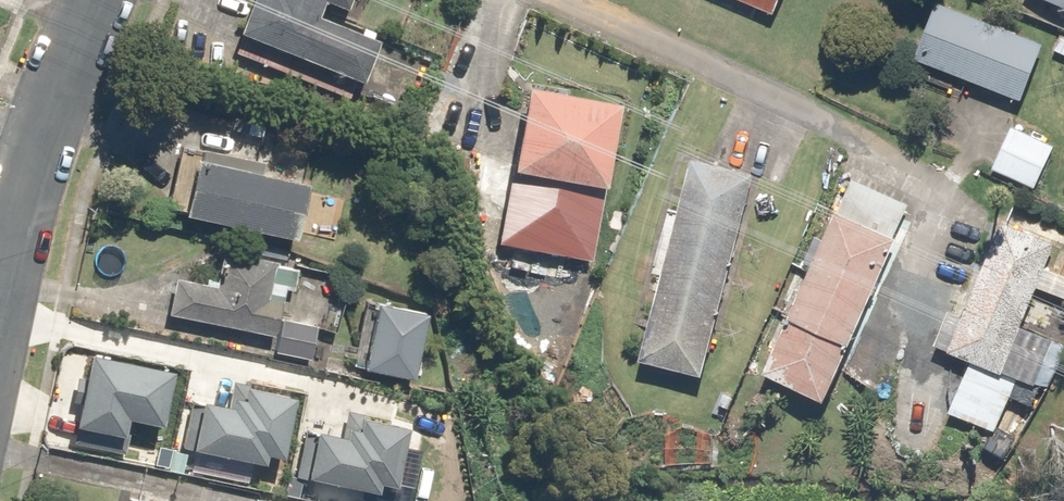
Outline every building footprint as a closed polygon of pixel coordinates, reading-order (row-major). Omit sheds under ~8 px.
[(248,3),(251,4),(240,32),(356,78),(373,36),(320,15),(326,3),(347,11),(351,0),(249,0),(248,3)] [(770,12),(776,0),(743,0),(770,12)] [(939,0),(937,0),(916,55),(1022,96),(1043,40),(939,0)] [(529,82),(497,245),(590,263),(622,100),(529,82)] [(1054,144),(1015,124),(993,167),(1032,187),(1054,144)] [(196,157),(182,214),(296,240),(309,184),(196,157)] [(754,173),(704,162),(700,182),(685,178),(644,355),(703,369),(729,257),(734,259),(754,173)] [(826,401),(908,204),(847,179),(766,376),(826,401)] [(999,369),(1053,243),(1006,223),(952,349),(999,369)] [(277,297),(264,294),(272,263),(221,251),(212,284),(176,277),(169,313),(270,333),(277,297)] [(410,379),(425,312),(376,302),(362,369),(410,379)] [(282,320),(276,352),(309,358),(315,326),(282,320)] [(92,352),(75,436),(125,446),(132,415),(163,421),(173,368),(92,352)] [(282,446),(293,391),(240,381),(236,404),(194,396),(186,441),(264,456),(267,443),(282,446)] [(394,481),(405,426),(352,415),(348,438),(306,430),(297,475),(376,490),(378,478),(394,481)]
